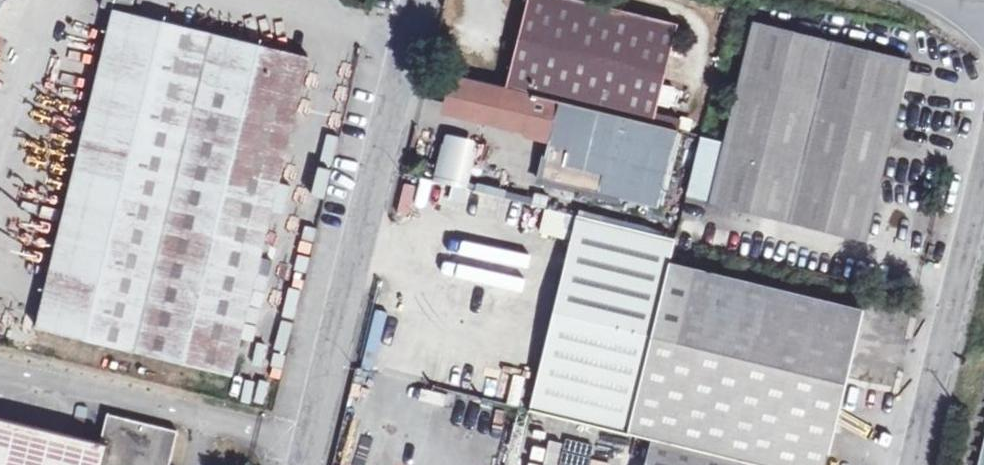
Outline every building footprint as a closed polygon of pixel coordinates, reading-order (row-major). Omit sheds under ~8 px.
[(514,90),(659,125),(681,25),(571,0),(537,0),(514,90)] [(309,55),(116,10),(38,322),(232,368),(309,55)] [(873,239),(915,63),(758,27),(717,201),(873,239)] [(513,96),(464,85),(457,112),(537,131),(539,123),(508,116),(513,96)] [(659,125),(514,90),(513,96),(508,116),(539,123),(537,131),(535,137),(560,144),(549,181),(627,199),(631,181),(668,189),(684,131),(659,125)] [(467,182),(470,136),(438,133),(434,180),(467,182)] [(481,191),(464,187),(460,204),(477,208),(481,191)] [(873,313),(677,265),(683,239),(568,212),(560,237),(581,244),(540,414),(762,464),(838,464),(873,313)] [(112,411),(105,440),(0,414),(0,464),(174,464),(183,428),(112,411)]
